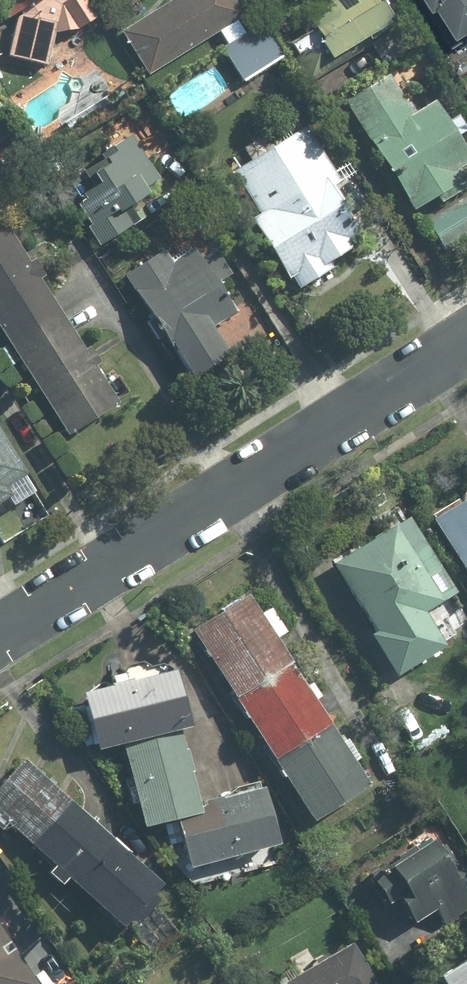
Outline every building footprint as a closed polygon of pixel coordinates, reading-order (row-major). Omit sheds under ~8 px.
[(19,9),(7,56),(52,67),(60,34),(83,31),(101,20),(88,0),(13,0),(19,9)] [(112,22),(149,80),(219,35),(250,82),(300,49),(269,0),(146,0),(112,22)] [(296,16),(331,73),(412,25),(397,0),(323,0),(296,16)] [(462,48),(466,44),(466,0),(431,0),(462,48)] [(353,96),(422,213),(466,187),(466,138),(444,99),(420,113),(395,71),(353,96)] [(309,123),(232,168),(304,290),(381,246),(309,123)] [(190,197),(146,124),(98,153),(83,220),(101,250),(190,197)] [(0,226),(0,319),(74,436),(124,405),(7,221),(0,226)] [(165,248),(127,270),(196,386),(241,360),(217,320),(257,296),(220,235),(177,260),(165,248)] [(42,479),(0,415),(0,506),(42,479)] [(430,503),(466,567),(466,482),(430,503)] [(327,547),(395,670),(448,640),(432,610),(466,590),(466,589),(417,498),(327,547)] [(249,589),(192,624),(232,688),(289,654),(249,589)] [(289,654),(232,688),(271,753),(328,718),(289,654)] [(125,743),(188,727),(186,721),(199,718),(187,671),(76,698),(89,751),(125,743)] [(328,718),(271,753),(310,817),(368,782),(328,718)] [(188,727),(125,743),(145,825),(177,817),(208,810),(204,793),(188,727)] [(24,742),(0,769),(0,819),(49,863),(98,810),(24,742)] [(208,810),(177,817),(189,866),(285,843),(269,777),(204,793),(208,810)] [(173,877),(98,810),(49,863),(123,931),(173,877)] [(377,872),(407,926),(431,913),(443,926),(466,913),(466,890),(438,838),(377,872)] [(1,910),(0,911),(0,983),(46,983),(1,910)] [(363,941),(288,983),(289,983),(388,983),(363,941)] [(442,964),(453,983),(466,983),(466,950),(442,964)]
